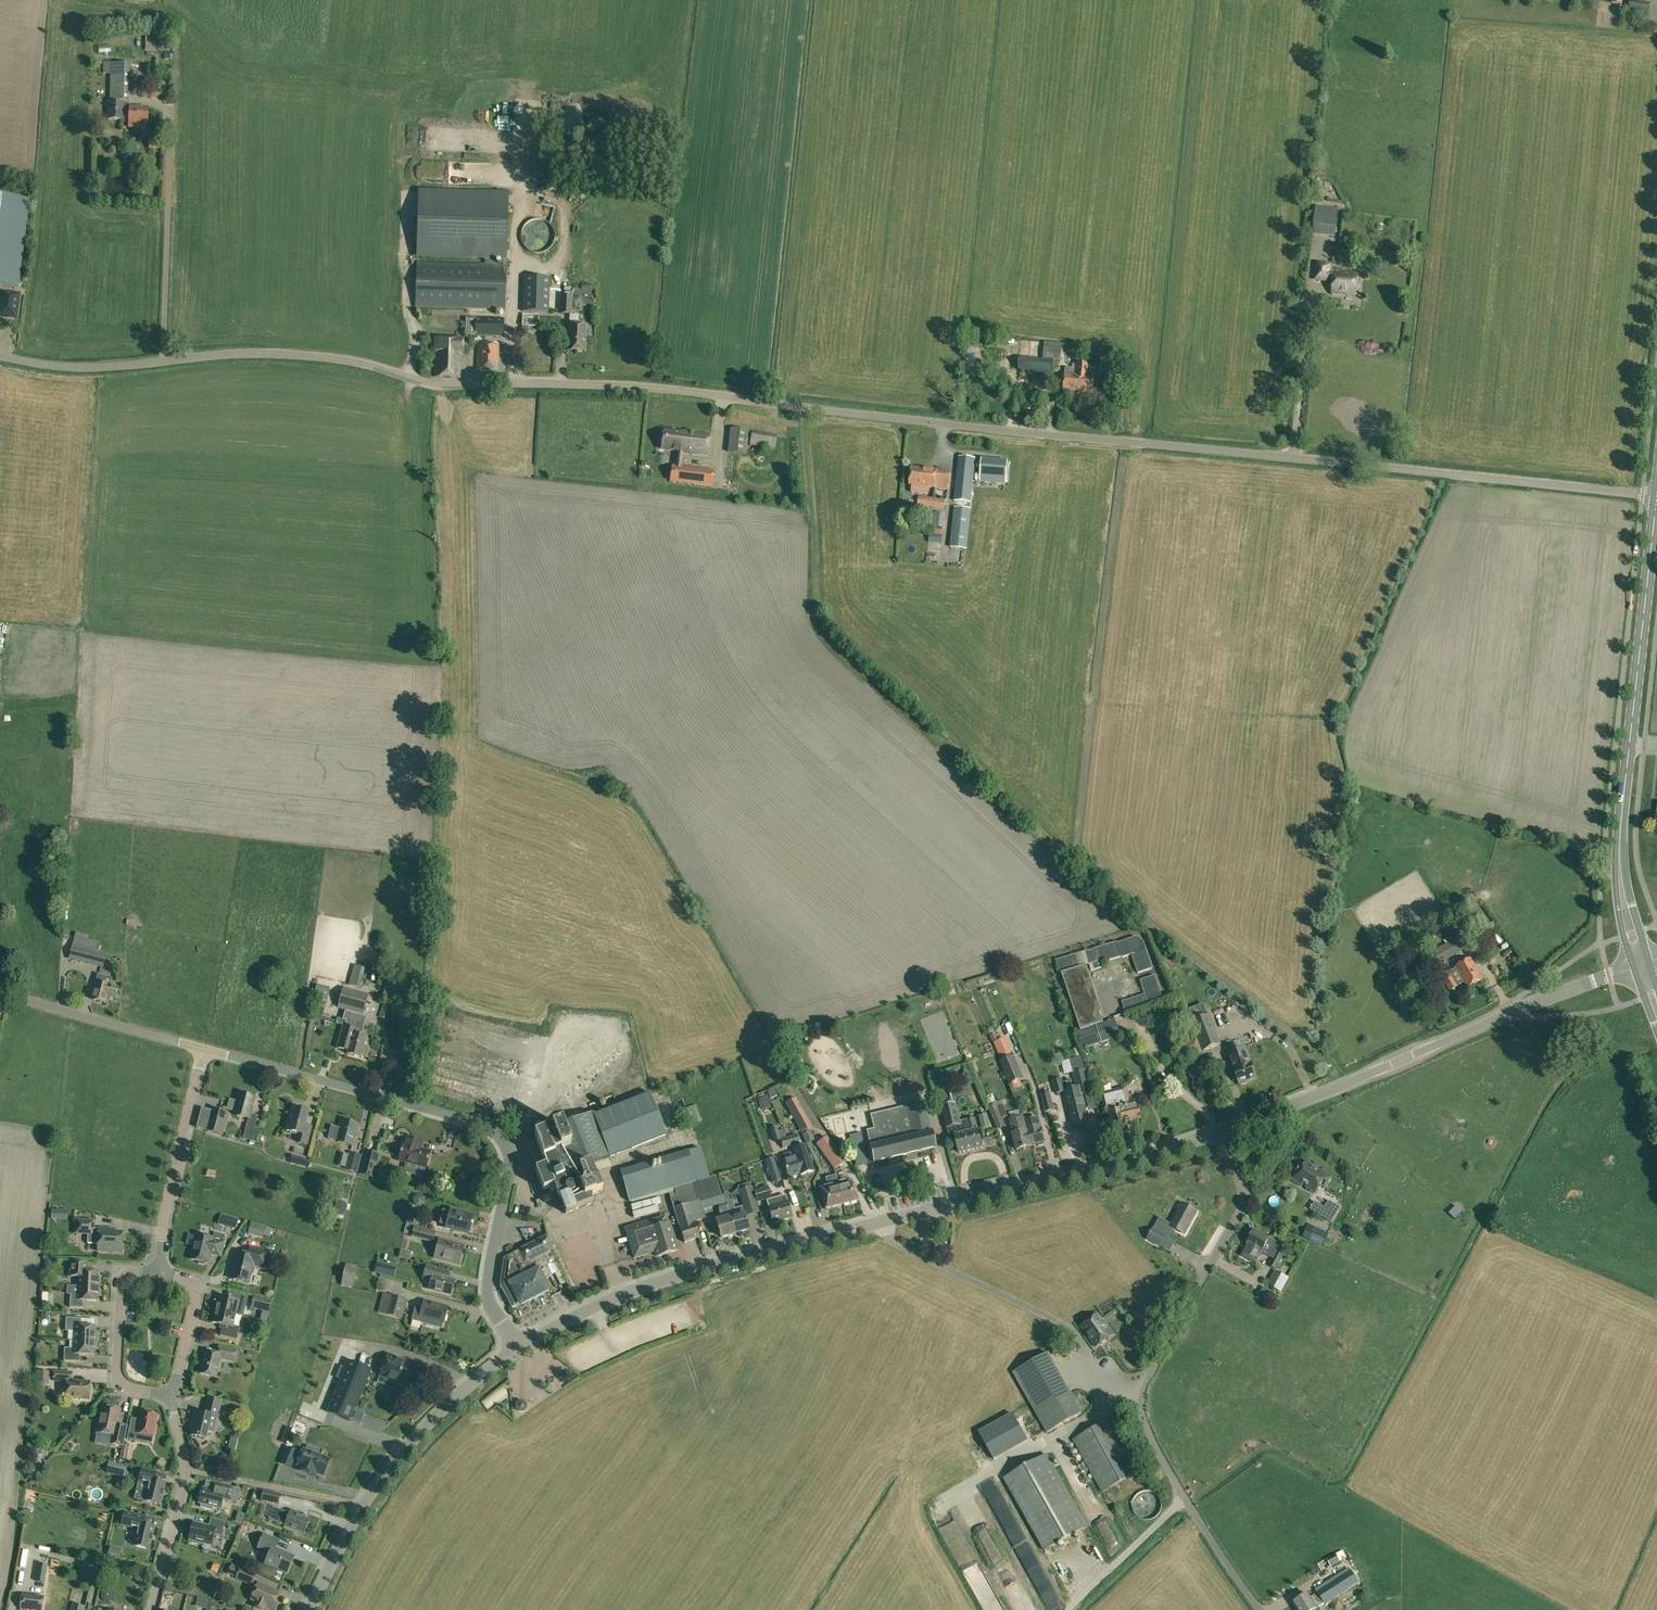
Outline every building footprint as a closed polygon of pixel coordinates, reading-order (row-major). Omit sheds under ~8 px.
[(1651,3),(1630,1),(1629,10),(1649,13),(1651,3)] [(169,37),(145,36),(145,52),(168,53),(169,37)] [(131,74),(111,74),(111,75),(110,100),(111,100),(111,103),(109,103),(108,119),(123,120),(123,115),(130,115),(129,123),(129,128),(148,128),(148,124),(147,123),(148,109),(131,108),(131,105),(124,105),(124,103),(118,103),(118,101),(130,101),(131,74)] [(1312,197),(1324,199),(1325,189),(1329,190),(1330,184),(1314,182),(1312,197)] [(419,192),(417,257),(507,259),(509,194),(419,192)] [(19,289),(30,199),(0,196),(0,286),(19,289)] [(536,196),(528,196),(528,206),(537,205),(536,196)] [(543,197),(542,206),(550,207),(552,198),(543,197)] [(1313,234),(1315,212),(1309,211),(1307,234),(1313,234)] [(1315,212),(1313,233),(1335,235),(1337,214),(1315,212)] [(544,220),(540,219),(536,219),(532,220),(529,222),(526,224),(524,227),(522,231),(521,235),(521,238),(522,242),(523,246),(526,249),(529,251),(532,253),(536,254),(540,254),(544,253),(547,251),(550,249),(553,246),(554,242),(555,239),(555,235),(554,231),(553,227),(550,224),(547,222),(544,220)] [(640,253),(639,246),(625,247),(626,254),(640,253)] [(415,307),(466,308),(499,309),(505,310),(507,265),(417,263),(415,307)] [(1334,279),(1332,293),(1355,296),(1357,276),(1339,273),(1340,272),(1329,271),(1330,265),(1318,263),(1316,277),(1334,279)] [(550,302),(550,296),(550,277),(523,276),(523,311),(549,312),(550,302)] [(2,292),(0,304),(0,317),(16,319),(19,294),(2,292)] [(573,296),(561,296),(561,303),(561,314),(572,314),(573,296)] [(523,314),(522,326),(531,327),(539,327),(539,313),(523,314)] [(404,316),(397,316),(398,334),(408,333),(408,324),(405,324),(404,316)] [(504,318),(498,318),(466,318),(466,335),(503,337),(504,318)] [(586,325),(569,325),(568,351),(585,351),(586,325)] [(464,340),(434,338),(433,352),(435,352),(434,377),(459,378),(460,354),(463,354),(464,340)] [(498,371),(499,343),(478,343),(477,370),(498,371)] [(968,346),(965,371),(974,372),(977,347),(968,346)] [(1043,358),(1060,360),(1061,348),(1044,347),(1043,358)] [(1053,373),(1054,361),(1020,358),(1019,370),(1053,373)] [(1077,371),(1073,371),(1073,369),(1066,368),(1064,391),(1094,394),(1095,377),(1096,365),(1090,365),(1078,363),(1077,371)] [(1051,392),(1053,377),(1038,375),(1036,389),(1051,392)] [(1032,392),(1022,390),(1020,400),(1030,401),(1032,392)] [(730,428),(728,452),(747,455),(750,430),(730,428)] [(664,430),(662,449),(677,451),(675,465),(672,465),(670,481),(712,487),(714,470),(683,466),(685,454),(708,457),(711,435),(682,431),(682,433),(664,430)] [(752,432),(750,446),(776,450),(778,436),(752,432)] [(971,502),(975,459),(958,457),(954,501),(971,502)] [(1007,462),(981,460),(980,481),(1006,483),(1007,462)] [(938,471),(938,470),(911,468),(910,486),(912,486),(912,493),(928,494),(929,487),(935,488),(935,489),(949,490),(951,472),(938,471)] [(943,509),(945,501),(932,499),(931,507),(943,509)] [(971,509),(954,507),(950,547),(967,549),(971,509)] [(941,535),(942,528),(931,527),(930,533),(941,535)] [(1458,929),(1450,934),(1451,937),(1452,940),(1428,954),(1435,967),(1469,947),(1458,929)] [(1153,968),(1144,942),(1136,937),(1117,943),(1117,942),(1056,961),(1060,973),(1061,973),(1081,1031),(1077,1032),(1083,1049),(1121,1036),(1115,1019),(1101,1024),(1097,1012),(1099,1011),(1084,965),(1089,964),(1091,971),(1103,967),(1102,963),(1103,962),(1122,957),(1122,958),(1131,954),(1138,973),(1153,968)] [(1430,944),(1426,938),(1411,947),(1415,953),(1430,944)] [(384,953),(388,950),(385,944),(380,947),(384,953)] [(73,945),(69,958),(88,963),(92,950),(73,945)] [(1450,971),(1450,972),(1459,985),(1464,982),(1468,988),(1483,979),(1471,958),(1455,968),(1450,971)] [(1450,992),(1459,986),(1459,985),(1450,972),(1441,977),(1441,978),(1449,989),(1450,992)] [(361,975),(352,973),(348,985),(358,987),(361,975)] [(96,983),(92,1000),(105,1003),(107,996),(116,999),(119,988),(104,984),(106,977),(97,975),(96,983)] [(1164,1001),(1155,975),(1140,981),(1145,994),(1122,1002),(1126,1013),(1164,1001)] [(363,1014),(368,995),(342,989),(338,1008),(363,1014)] [(325,1001),(316,998),(314,1007),(322,1009),(325,1001)] [(391,1002),(384,1001),(380,1015),(386,1017),(391,1002)] [(321,1016),(322,1009),(314,1007),(312,1014),(321,1016)] [(560,1024),(561,1011),(553,1011),(553,1024),(560,1024)] [(337,1048),(348,1051),(347,1054),(361,1058),(362,1057),(366,1058),(369,1048),(364,1046),(367,1037),(361,1036),(366,1017),(345,1012),(342,1020),(347,1021),(346,1027),(343,1026),(337,1048)] [(562,1012),(561,1022),(570,1023),(571,1013),(562,1012)] [(1203,1050),(1221,1044),(1210,1015),(1192,1022),(1203,1050)] [(997,1052),(1001,1061),(1009,1058),(1012,1056),(1008,1047),(1005,1038),(994,1043),(997,1052)] [(1197,1049),(1193,1038),(1178,1044),(1182,1055),(1197,1049)] [(608,1055),(611,1042),(599,1039),(596,1052),(608,1055)] [(773,1058),(780,1054),(776,1046),(769,1050),(773,1058)] [(1248,1057),(1249,1056),(1246,1047),(1228,1054),(1231,1063),(1240,1084),(1257,1078),(1251,1062),(1250,1063),(1248,1057)] [(1009,1058),(1001,1061),(1000,1061),(1010,1085),(1024,1079),(1014,1055),(1012,1056),(1009,1058)] [(1073,1073),(1075,1081),(1087,1078),(1085,1070),(1082,1057),(1070,1060),(1073,1073)] [(1054,1059),(1047,1061),(1050,1070),(1056,1069),(1054,1059)] [(551,1078),(542,1081),(544,1089),(553,1086),(551,1078)] [(1056,1095),(1065,1092),(1065,1090),(1062,1078),(1061,1078),(1054,1080),(1052,1080),(1056,1095)] [(1065,1090),(1065,1092),(1073,1126),(1089,1122),(1083,1094),(1091,1092),(1087,1078),(1075,1081),(1077,1087),(1065,1090)] [(771,1098),(777,1096),(774,1089),(768,1092),(771,1098)] [(1135,1100),(1129,1101),(1126,1089),(1101,1095),(1105,1110),(1108,1110),(1113,1130),(1128,1126),(1127,1122),(1142,1118),(1139,1105),(1136,1106),(1135,1100)] [(1041,1094),(1045,1113),(1054,1111),(1050,1092),(1041,1094)] [(239,1094),(237,1102),(230,1100),(227,1110),(234,1112),(233,1115),(249,1119),(243,1139),(250,1140),(254,1142),(257,1129),(254,1129),(258,1116),(251,1114),(255,1098),(239,1094)] [(758,1100),(761,1110),(770,1108),(766,1098),(758,1100)] [(812,1127),(796,1098),(785,1104),(801,1133),(812,1127)] [(541,1114),(548,1113),(547,1100),(530,1101),(532,1132),(543,1132),(541,1114)] [(870,1146),(874,1163),(935,1148),(924,1103),(871,1115),(874,1129),(867,1131),(871,1146),(870,1146)] [(960,1125),(962,1133),(955,1135),(960,1154),(983,1148),(979,1129),(978,1129),(975,1119),(975,1118),(966,1121),(960,1122),(956,1103),(942,1107),(947,1128),(960,1125)] [(997,1104),(996,1104),(989,1108),(988,1108),(997,1130),(1006,1126),(997,1104)] [(701,1121),(696,1105),(687,1108),(691,1123),(701,1121)] [(309,1111),(291,1107),(285,1130),(300,1134),(298,1143),(307,1145),(311,1127),(305,1126),(309,1111)] [(222,1136),(228,1113),(212,1109),(211,1111),(202,1108),(196,1128),(206,1130),(206,1131),(222,1136)] [(645,1111),(649,1125),(656,1123),(651,1109),(645,1111)] [(982,1128),(989,1127),(987,1115),(980,1116),(982,1128)] [(657,1129),(679,1122),(677,1116),(655,1124),(657,1129)] [(1031,1147),(1031,1146),(1030,1146),(1024,1122),(1025,1122),(1024,1118),(1011,1122),(1014,1135),(1013,1135),(1017,1151),(1031,1147)] [(1030,1146),(1031,1146),(1039,1144),(1039,1146),(1045,1145),(1044,1142),(1045,1142),(1042,1130),(1041,1130),(1039,1119),(1025,1122),(1024,1122),(1030,1146)] [(352,1146),(358,1124),(342,1120),(340,1128),(340,1129),(331,1126),(328,1140),(336,1142),(352,1146)] [(787,1137),(784,1129),(778,1131),(777,1127),(770,1129),(774,1143),(780,1141),(783,1149),(800,1144),(797,1134),(787,1137)] [(810,1130),(802,1135),(807,1144),(815,1140),(810,1130)] [(868,1164),(861,1133),(849,1136),(856,1166),(868,1164)] [(845,1162),(832,1144),(827,1136),(816,1144),(821,1151),(834,1170),(845,1162)] [(415,1148),(417,1141),(403,1137),(401,1145),(403,1145),(399,1161),(426,1168),(430,1152),(415,1148)] [(1496,1154),(1503,1157),(1507,1148),(1500,1145),(1496,1154)] [(794,1149),(794,1152),(797,1159),(795,1160),(800,1174),(801,1175),(814,1171),(809,1155),(807,1156),(805,1151),(804,1146),(794,1149)] [(364,1150),(358,1174),(375,1179),(382,1155),(364,1150)] [(349,1152),(345,1170),(357,1174),(362,1155),(349,1152)] [(797,1159),(794,1152),(783,1155),(785,1161),(783,1161),(788,1178),(800,1174),(795,1160),(797,1159)] [(307,1159),(292,1155),(290,1163),(305,1167),(307,1159)] [(782,1181),(775,1157),(765,1161),(772,1184),(782,1181)] [(1330,1178),(1318,1171),(1319,1169),(1307,1162),(1302,1170),(1298,1167),(1290,1180),(1302,1187),(1303,1184),(1307,1186),(1306,1187),(1315,1192),(1319,1187),(1320,1185),(1324,1188),(1330,1178)] [(699,1238),(693,1216),(689,1206),(701,1202),(722,1196),(716,1176),(710,1177),(709,1178),(706,1178),(697,1181),(688,1184),(675,1188),(675,1189),(668,1191),(671,1199),(674,1208),(673,1208),(684,1243),(699,1238)] [(825,1208),(842,1204),(837,1182),(835,1176),(826,1178),(828,1186),(820,1188),(825,1208)] [(558,1186),(562,1195),(564,1194),(566,1199),(583,1192),(578,1178),(571,1180),(570,1179),(567,1179),(563,1182),(563,1186),(565,1189),(562,1190),(560,1185),(558,1186)] [(837,1182),(842,1204),(857,1200),(853,1183),(853,1184),(852,1180),(846,1181),(846,1179),(837,1182)] [(757,1203),(753,1191),(752,1186),(739,1190),(743,1203),(749,1201),(753,1214),(760,1212),(757,1203)] [(768,1186),(753,1191),(757,1203),(772,1198),(768,1186)] [(726,1201),(724,1195),(722,1196),(716,1197),(717,1200),(718,1204),(721,1213),(722,1213),(729,1211),(726,1201)] [(792,1218),(788,1202),(786,1196),(766,1202),(768,1207),(768,1206),(773,1223),(792,1218)] [(348,1203),(336,1201),(333,1214),(345,1217),(348,1203)] [(1325,1208),(1320,1216),(1330,1222),(1340,1207),(1330,1201),(1325,1208)] [(547,1206),(551,1215),(560,1211),(556,1202),(547,1206)] [(705,1217),(701,1202),(689,1206),(693,1216),(694,1220),(705,1217)] [(1182,1203),(1170,1226),(1185,1234),(1198,1212),(1182,1203)] [(1149,1222),(1160,1216),(1154,1204),(1143,1209),(1149,1222)] [(52,1219),(67,1219),(67,1211),(52,1210),(52,1219)] [(446,1228),(468,1233),(472,1217),(450,1211),(446,1228)] [(744,1213),(738,1214),(730,1217),(735,1234),(749,1230),(744,1213)] [(408,1215),(406,1224),(412,1225),(414,1217),(408,1215)] [(664,1217),(625,1229),(634,1258),(655,1252),(656,1256),(677,1250),(669,1223),(667,1224),(664,1217)] [(730,1217),(724,1218),(716,1221),(721,1238),(735,1234),(730,1217)] [(122,1250),(123,1233),(110,1232),(110,1230),(93,1229),(94,1222),(77,1221),(76,1235),(88,1235),(87,1244),(98,1245),(98,1251),(108,1252),(108,1249),(122,1250)] [(262,1237),(265,1226),(251,1222),(248,1233),(262,1237)] [(1316,1244),(1319,1239),(1322,1232),(1322,1231),(1308,1224),(1302,1238),(1316,1244)] [(414,1226),(411,1238),(418,1239),(433,1243),(436,1232),(421,1228),(414,1226)] [(587,1228),(582,1230),(588,1249),(593,1247),(587,1228)] [(1159,1246),(1165,1235),(1153,1228),(1147,1239),(1159,1246)] [(1242,1256),(1256,1264),(1263,1253),(1273,1259),(1269,1266),(1276,1270),(1286,1251),(1279,1248),(1274,1245),(1276,1241),(1270,1239),(1255,1230),(1247,1244),(1248,1245),(1242,1256)] [(213,1239),(196,1235),(190,1260),(198,1262),(198,1264),(204,1265),(205,1263),(208,1264),(210,1254),(220,1257),(224,1242),(223,1242),(224,1235),(222,1235),(215,1233),(213,1239)] [(1167,1234),(1164,1238),(1178,1247),(1181,1242),(1167,1234)] [(518,1305),(548,1290),(543,1279),(551,1274),(559,1270),(555,1262),(548,1236),(518,1251),(510,1255),(510,1256),(504,1259),(500,1284),(512,1308),(518,1305)] [(459,1265),(465,1246),(439,1239),(434,1258),(459,1265)] [(270,1253),(250,1248),(248,1255),(237,1253),(230,1279),(249,1284),(251,1273),(252,1274),(254,1266),(266,1269),(270,1253)] [(45,1270),(53,1270),(53,1260),(46,1259),(45,1270)] [(99,1272),(85,1271),(86,1264),(71,1263),(70,1276),(79,1277),(79,1286),(100,1287),(100,1278),(99,1278),(99,1272)] [(376,1263),(374,1273),(386,1276),(389,1266),(376,1263)] [(341,1285),(352,1288),(357,1266),(346,1264),(341,1285)] [(446,1278),(441,1277),(443,1270),(427,1266),(424,1275),(432,1277),(429,1289),(451,1295),(455,1281),(446,1278)] [(1281,1292),(1288,1278),(1275,1271),(1268,1285),(1281,1292)] [(99,1296),(100,1287),(79,1286),(67,1286),(67,1294),(70,1294),(70,1308),(83,1308),(83,1301),(98,1301),(98,1295),(99,1296)] [(383,1293),(378,1312),(403,1319),(407,1300),(383,1293)] [(218,1297),(215,1310),(236,1315),(242,1316),(245,1305),(247,1297),(234,1294),(232,1301),(218,1297)] [(273,1300),(254,1296),(252,1304),(262,1306),(262,1310),(270,1312),(273,1300)] [(123,1302),(123,1311),(132,1312),(133,1302),(123,1302)] [(424,1302),(421,1311),(420,1317),(423,1318),(422,1323),(442,1328),(443,1323),(444,1323),(448,1308),(424,1302)] [(1077,1321),(1089,1314),(1085,1307),(1081,1310),(1078,1305),(1070,1310),(1077,1321)] [(236,1315),(215,1310),(212,1323),(225,1326),(224,1330),(222,1329),(220,1336),(237,1340),(240,1328),(233,1327),(236,1315)] [(1095,1338),(1100,1343),(1095,1347),(1096,1347),(1113,1335),(1108,1327),(1107,1327),(1098,1315),(1081,1327),(1091,1341),(1095,1338)] [(76,1326),(81,1326),(81,1319),(66,1318),(65,1331),(75,1332),(76,1326)] [(96,1327),(81,1326),(76,1326),(75,1332),(75,1340),(97,1341),(98,1332),(96,1332),(96,1327)] [(74,1354),(80,1355),(95,1355),(95,1350),(97,1350),(97,1341),(75,1340),(74,1348),(74,1354)] [(236,1351),(219,1347),(217,1354),(205,1352),(200,1374),(216,1378),(221,1358),(234,1362),(236,1351)] [(74,1354),(74,1348),(64,1348),(64,1361),(79,1362),(80,1355),(74,1354)] [(1048,1432),(1082,1413),(1048,1353),(1014,1373),(1048,1432)] [(407,1388),(416,1367),(389,1355),(380,1376),(378,1381),(385,1385),(387,1379),(407,1388)] [(355,1411),(354,1410),(370,1370),(348,1361),(328,1413),(350,1422),(350,1421),(351,1421),(351,1420),(352,1418),(353,1417),(352,1417),(354,1411),(355,1411)] [(37,1371),(36,1381),(49,1382),(49,1372),(37,1371)] [(67,1382),(67,1398),(89,1399),(90,1383),(72,1382),(72,1373),(54,1372),(54,1381),(67,1382)] [(296,1386),(319,1394),(321,1390),(298,1381),(296,1386)] [(518,1401),(515,1404),(515,1408),(518,1411),(522,1411),(524,1408),(525,1404),(522,1402),(518,1401)] [(214,1432),(219,1409),(206,1406),(204,1414),(194,1412),(192,1420),(194,1420),(191,1435),(206,1439),(208,1431),(214,1432)] [(97,1432),(113,1435),(111,1444),(123,1446),(127,1427),(118,1425),(121,1410),(102,1407),(97,1432)] [(137,1433),(153,1436),(157,1415),(141,1412),(138,1426),(131,1424),(127,1440),(136,1441),(137,1433)] [(1012,1414),(979,1433),(994,1459),(1027,1440),(1012,1414)] [(1073,1440),(1102,1493),(1141,1471),(1111,1418),(1073,1440)] [(62,1440),(66,1446),(73,1441),(69,1436),(62,1440)] [(122,1459),(130,1460),(132,1446),(125,1444),(122,1459)] [(297,1466),(298,1466),(297,1470),(315,1477),(317,1473),(323,1476),(329,1459),(317,1455),(318,1451),(307,1446),(306,1450),(303,1449),(300,1457),(295,1455),(296,1451),(288,1448),(281,1464),(290,1467),(292,1462),(298,1464),(297,1466)] [(1087,1527),(1047,1455),(1004,1479),(1045,1551),(1087,1527)] [(160,1458),(156,1465),(162,1469),(166,1463),(160,1458)] [(222,1463),(218,1458),(213,1461),(216,1467),(222,1463)] [(106,1472),(125,1476),(127,1466),(108,1462),(106,1472)] [(167,1483),(166,1483),(168,1476),(157,1473),(142,1469),(139,1482),(135,1500),(145,1502),(155,1506),(162,1506),(165,1496),(166,1492),(167,1483)] [(201,1488),(200,1492),(198,1499),(199,1499),(198,1503),(201,1504),(201,1508),(212,1510),(213,1507),(221,1509),(223,1500),(237,1503),(240,1490),(220,1485),(205,1482),(204,1489),(201,1488)] [(1161,1508),(1162,1504),(1161,1501),(1160,1498),(1158,1495),(1155,1493),(1152,1491),(1148,1490),(1145,1490),(1141,1491),(1138,1493),(1136,1496),(1134,1499),(1133,1502),(1132,1505),(1133,1509),(1134,1512),(1136,1515),(1139,1517),(1142,1519),(1146,1520),(1149,1520),(1153,1519),(1156,1517),(1158,1514),(1160,1511),(1161,1508)] [(280,1495),(263,1491),(261,1501),(278,1504),(280,1495)] [(273,1507),(269,1519),(285,1526),(305,1533),(309,1521),(298,1517),(299,1514),(291,1510),(290,1514),(273,1507)] [(128,1527),(138,1529),(134,1546),(149,1550),(151,1541),(153,1536),(152,1536),(154,1527),(144,1525),(145,1517),(124,1512),(122,1521),(128,1523),(128,1527)] [(237,1513),(234,1522),(242,1524),(245,1516),(237,1513)] [(936,1519),(949,1547),(964,1541),(962,1535),(959,1537),(948,1514),(936,1519)] [(1095,1531),(1108,1525),(1105,1518),(1092,1524),(1095,1531)] [(193,1523),(192,1528),(191,1527),(189,1535),(190,1536),(189,1540),(192,1541),(191,1543),(201,1545),(201,1543),(211,1546),(214,1534),(221,1536),(225,1523),(211,1520),(209,1527),(193,1523)] [(251,1539),(256,1527),(248,1523),(245,1532),(241,1531),(239,1535),(251,1539)] [(263,1535),(258,1547),(270,1552),(265,1564),(287,1573),(294,1557),(276,1549),(279,1541),(263,1535)] [(110,1547),(109,1553),(118,1555),(119,1551),(117,1548),(110,1547)] [(1342,1550),(1336,1554),(1340,1561),(1346,1558),(1342,1550)] [(16,1556),(20,1572),(31,1569),(28,1553),(16,1556)] [(1340,1561),(1336,1554),(1326,1559),(1330,1567),(1340,1561)] [(224,1577),(227,1566),(216,1563),(213,1574),(224,1577)] [(47,1566),(39,1564),(36,1582),(44,1583),(47,1566)] [(227,1574),(236,1577),(240,1567),(232,1564),(227,1574)] [(240,1567),(236,1577),(235,1579),(253,1587),(258,1574),(240,1566),(240,1567)] [(140,1569),(133,1578),(140,1583),(147,1574),(140,1569)] [(90,1585),(93,1572),(87,1571),(84,1583),(90,1585)] [(1319,1608),(1325,1604),(1358,1582),(1351,1571),(1310,1598),(1308,1594),(1295,1602),(1300,1609),(1320,1609),(1319,1608)] [(258,1584),(252,1599),(257,1601),(255,1607),(262,1609),(275,1609),(277,1603),(274,1602),(278,1593),(258,1584)] [(15,1604),(16,1590),(8,1589),(6,1603),(15,1604)] [(21,1609),(28,1609),(42,1609),(43,1597),(23,1594),(21,1609)] [(197,1598),(195,1608),(206,1609),(207,1601),(197,1598)]
